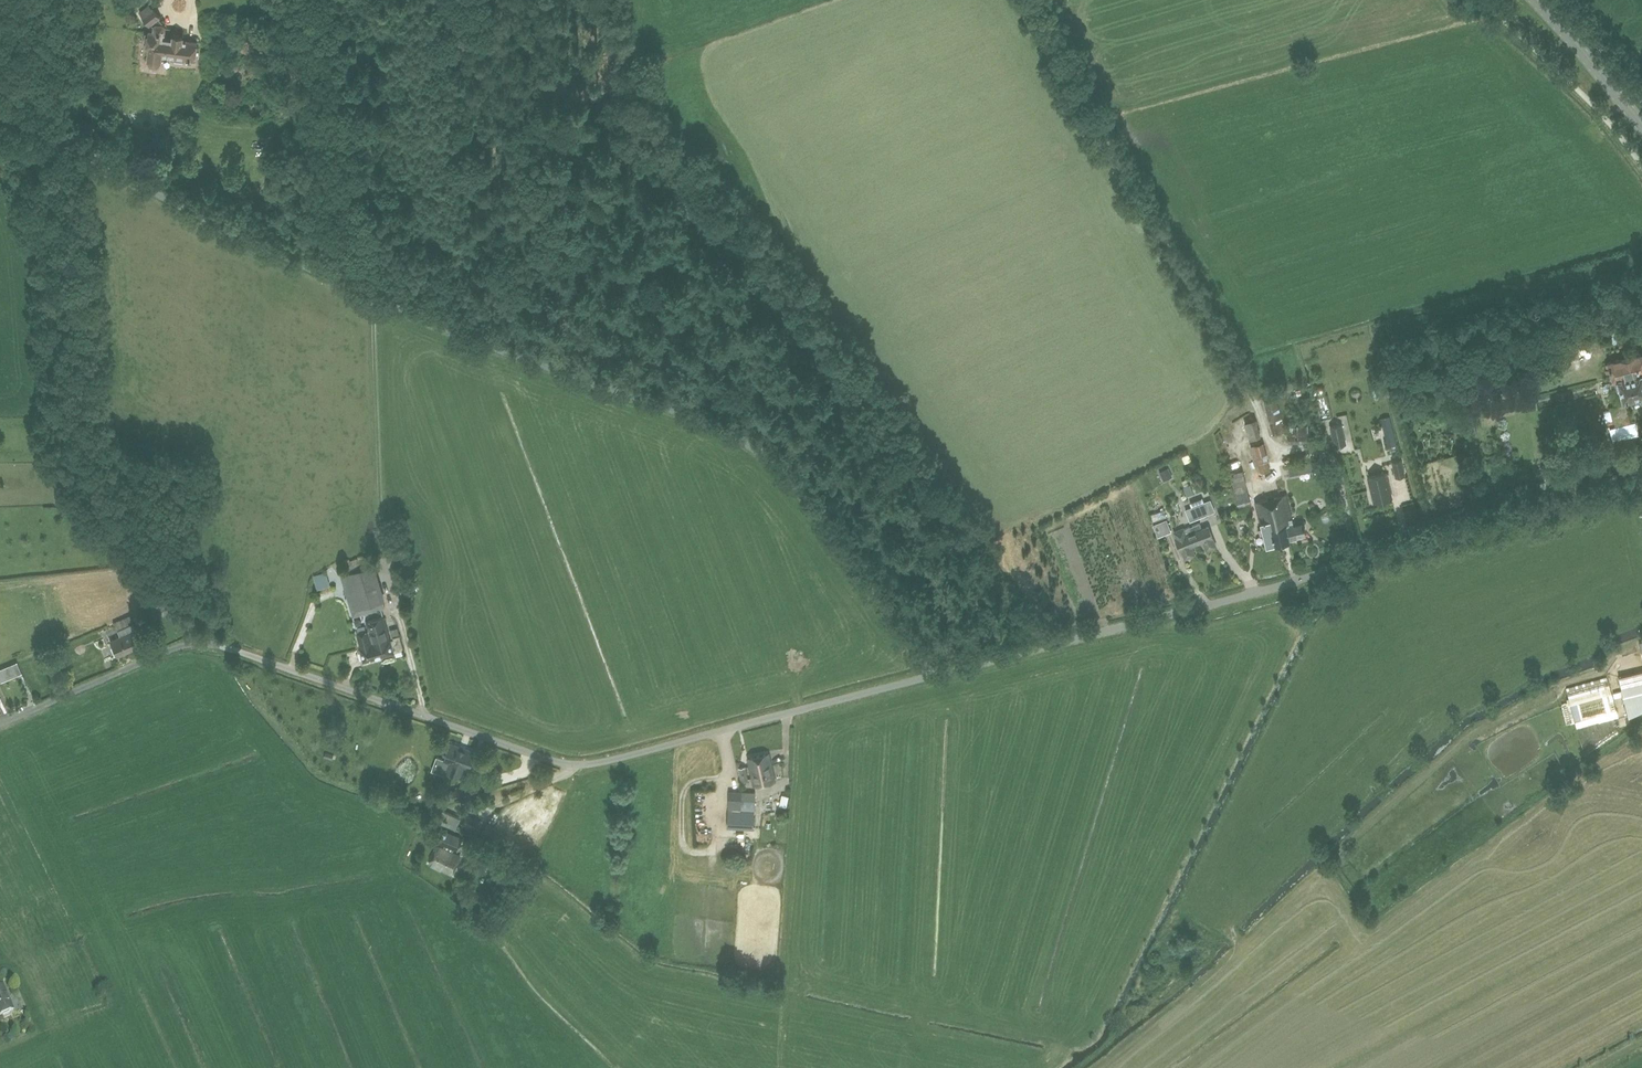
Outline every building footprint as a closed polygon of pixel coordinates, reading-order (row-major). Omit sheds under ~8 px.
[(195,59),(197,41),(183,40),(183,35),(173,34),(172,38),(164,37),(165,26),(157,17),(159,16),(154,8),(142,17),(148,25),(151,23),(154,27),(153,32),(147,31),(146,45),(150,45),(148,60),(151,63),(156,64),(160,62),(160,55),(167,56),(167,58),(184,60),(184,58),(195,59)] [(1608,363),(1617,398),(1622,397),(1622,398),(1641,393),(1641,378),(1641,373),(1641,360),(1641,355),(1608,363)] [(1272,434),(1283,431),(1275,399),(1263,402),(1272,434)] [(1615,426),(1631,422),(1626,404),(1610,408),(1615,426)] [(1387,444),(1396,442),(1390,416),(1381,419),(1387,444)] [(1244,422),(1249,439),(1260,436),(1255,418),(1244,422)] [(1341,423),(1330,426),(1335,445),(1345,443),(1341,423)] [(1288,443),(1311,442),(1310,426),(1287,427),(1288,443)] [(1250,446),(1254,464),(1257,463),(1260,473),(1270,470),(1267,461),(1268,460),(1263,442),(1250,446)] [(1598,459),(1591,461),(1592,466),(1600,464),(1600,465),(1614,462),(1612,455),(1598,459)] [(1404,474),(1401,459),(1392,461),(1394,469),(1396,476),(1404,474)] [(1177,471),(1176,464),(1166,465),(1167,472),(1177,471)] [(1300,475),(1299,464),(1287,466),(1289,477),(1300,475)] [(1541,467),(1546,489),(1555,487),(1550,465),(1541,467)] [(1233,487),(1246,484),(1243,470),(1230,473),(1233,487)] [(1392,497),(1385,472),(1367,476),(1374,502),(1392,497)] [(1193,493),(1190,485),(1184,487),(1187,496),(1193,493)] [(1233,488),(1238,507),(1250,504),(1245,485),(1233,488)] [(1287,532),(1288,540),(1295,538),(1295,536),(1304,534),(1301,523),(1292,525),(1285,495),(1274,498),(1279,519),(1275,520),(1277,527),(1282,526),(1283,533),(1287,532)] [(1279,519),(1274,498),(1255,502),(1266,545),(1288,540),(1287,532),(1283,533),(1282,526),(1277,527),(1275,520),(1279,519)] [(1192,507),(1196,518),(1209,513),(1204,502),(1192,507)] [(1156,516),(1169,511),(1167,504),(1153,509),(1156,516)] [(1170,513),(1164,515),(1166,527),(1173,525),(1170,513)] [(1190,545),(1202,541),(1205,550),(1214,546),(1211,537),(1207,527),(1201,529),(1199,523),(1183,529),(1183,528),(1174,532),(1176,539),(1175,539),(1179,549),(1180,549),(1184,558),(1193,554),(1190,545)] [(385,600),(374,564),(345,573),(356,609),(385,600)] [(410,575),(401,578),(400,580),(397,581),(402,596),(415,592),(410,575)] [(141,582),(145,593),(150,591),(146,580),(141,582)] [(321,587),(324,594),(340,587),(337,580),(321,587)] [(148,597),(148,598),(139,602),(144,614),(153,610),(153,612),(175,602),(170,588),(148,597)] [(135,612),(113,622),(116,629),(129,624),(128,622),(137,617),(135,612)] [(403,649),(397,627),(389,629),(392,639),(391,639),(391,640),(390,640),(384,618),(365,623),(368,632),(357,635),(363,660),(403,649)] [(110,641),(116,656),(135,648),(130,637),(137,634),(132,623),(116,630),(119,637),(110,641)] [(2,668),(6,679),(20,673),(16,662),(2,668)] [(1627,716),(1641,710),(1641,671),(1618,677),(1627,716)] [(1575,722),(1584,755),(1617,732),(1604,677),(1566,688),(1569,700),(1566,700),(1572,722),(1575,722)] [(455,776),(464,750),(452,745),(446,762),(451,764),(447,773),(455,776)] [(476,754),(464,750),(455,776),(463,779),(466,770),(470,771),(476,754)] [(774,781),(768,753),(747,758),(754,785),(774,781)] [(748,779),(745,766),(738,767),(741,780),(748,779)] [(459,800),(479,794),(475,781),(455,786),(456,788),(439,793),(442,804),(458,799),(459,800)] [(755,792),(742,792),(741,808),(754,809),(755,792)] [(779,805),(786,806),(788,796),(782,794),(779,805)] [(708,820),(716,821),(717,809),(709,808),(708,820)] [(429,818),(435,821),(440,811),(434,809),(429,818)] [(728,810),(728,826),(753,827),(754,811),(728,810)] [(479,820),(465,814),(461,823),(475,830),(479,820)] [(488,818),(480,835),(481,836),(479,840),(485,843),(495,822),(488,818)] [(435,841),(458,850),(463,837),(441,828),(435,841)] [(450,874),(459,856),(438,846),(429,863),(450,874)] [(475,860),(492,869),(497,861),(479,852),(475,860)] [(15,1011),(4,987),(0,989),(0,1017),(15,1011)]
